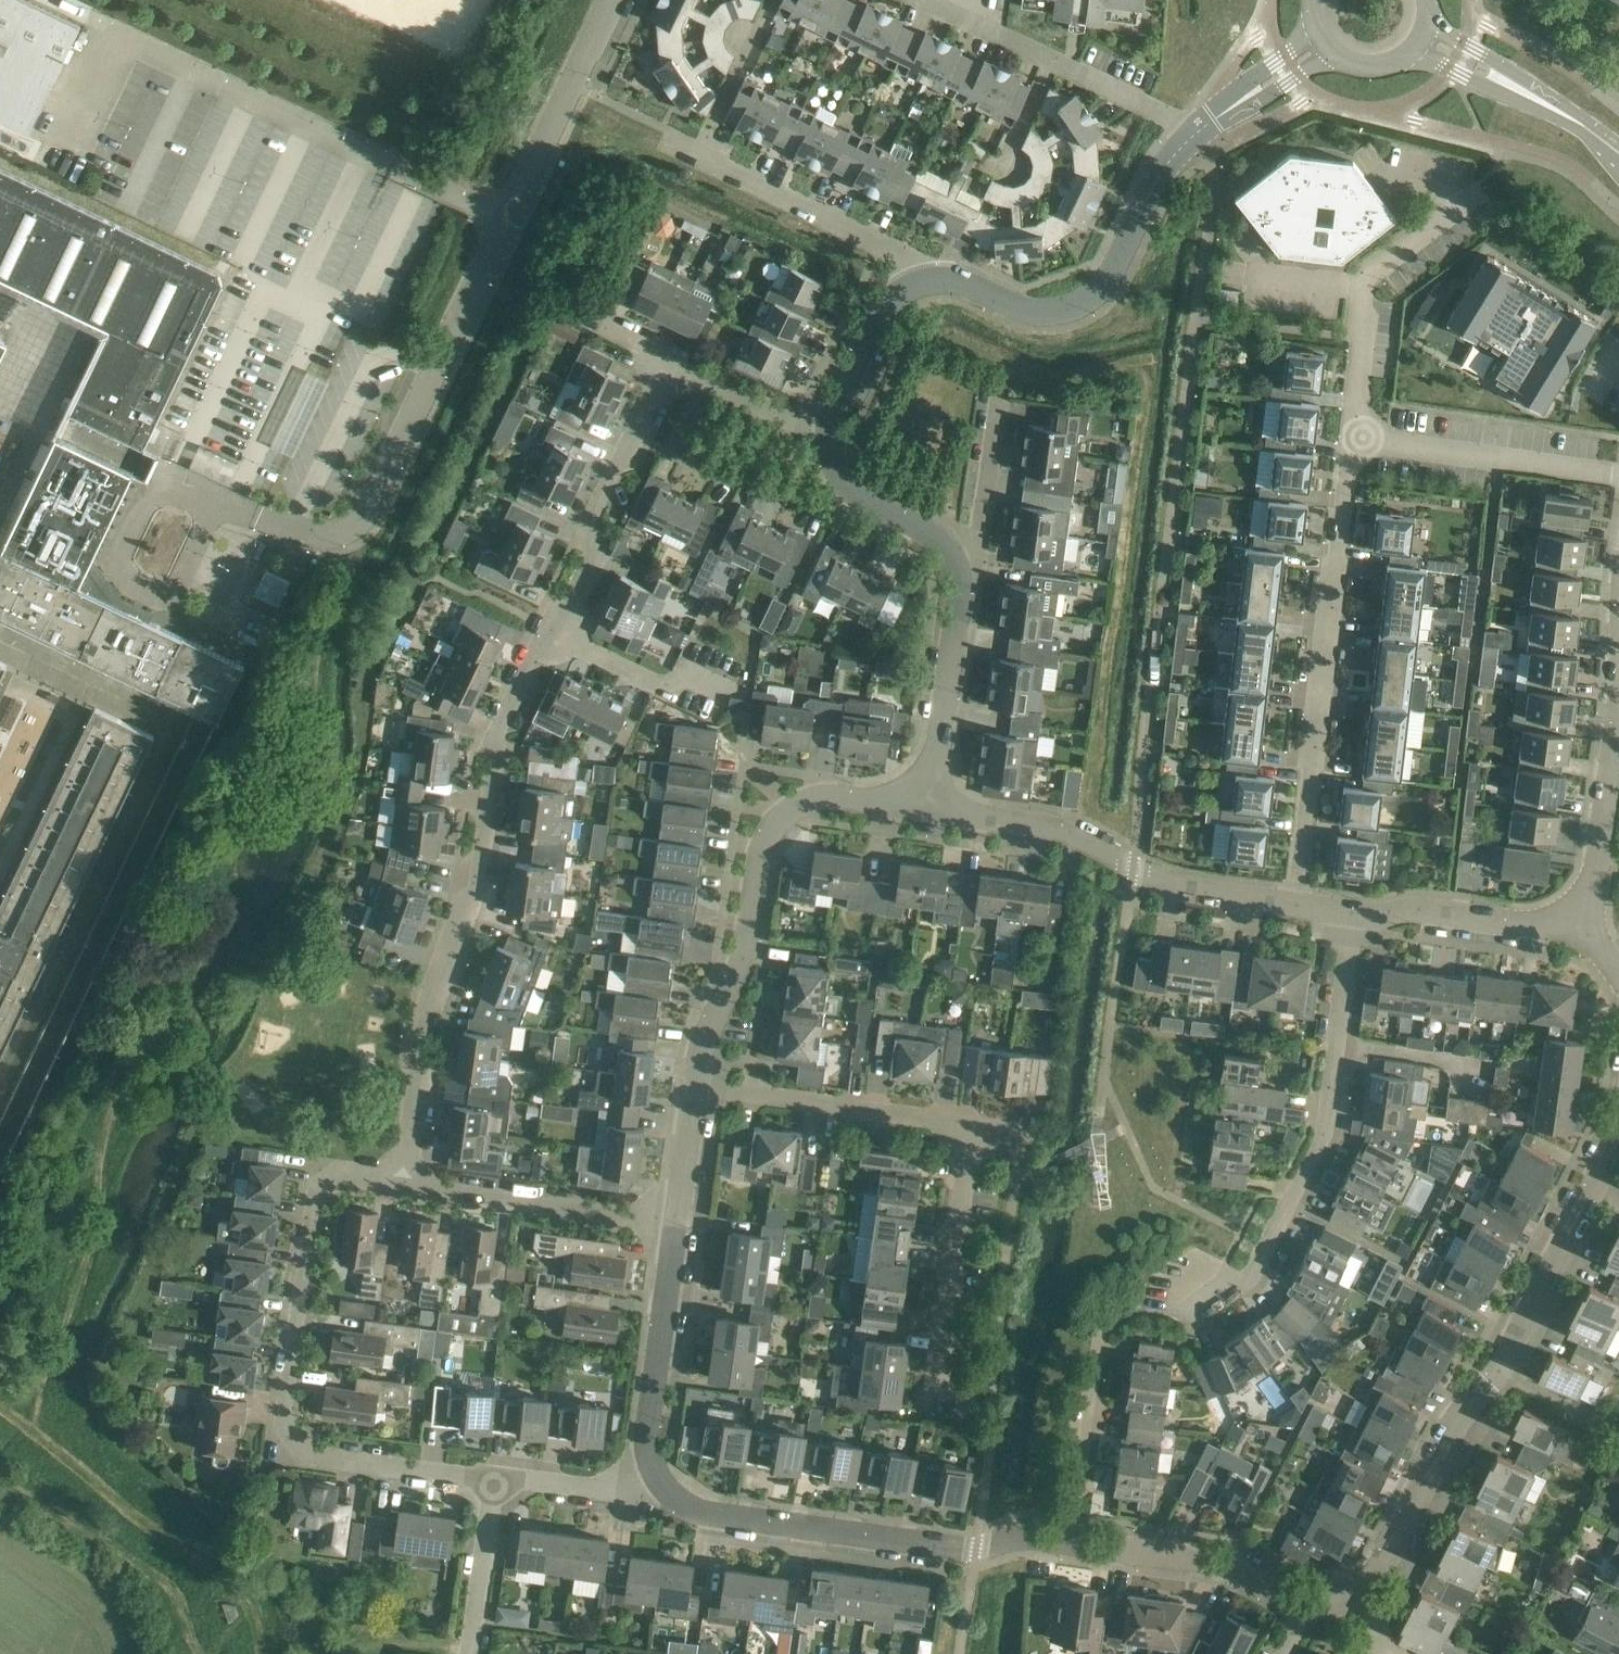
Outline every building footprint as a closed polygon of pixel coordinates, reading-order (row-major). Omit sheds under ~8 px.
[(81,25),(29,0),(0,0),(0,119),(29,134),(81,25)] [(689,15),(691,11),(668,0),(660,0),(651,18),(657,21),(658,43),(684,41),(683,27),(689,15)] [(691,11),(689,15),(699,20),(703,12),(693,7),(696,0),(668,0),(691,11)] [(819,0),(782,0),(776,13),(789,19),(791,17),(807,25),(819,0)] [(854,3),(849,0),(819,0),(807,25),(824,33),(823,35),(836,41),(854,3)] [(1021,5),(1055,10),(1054,15),(1103,22),(1104,16),(1137,21),(1139,6),(1144,7),(1145,0),(1022,0),(1021,5)] [(866,53),(886,12),(868,3),(865,8),(854,3),(836,41),(848,47),(849,45),(866,53)] [(703,12),(699,20),(707,24),(711,26),(713,21),(715,17),(711,16),(703,12)] [(894,69),(913,31),(901,25),(904,21),(886,12),(866,53),(883,61),(882,63),(894,69)] [(925,81),(944,40),(926,32),(924,36),(913,31),(894,69),(907,75),(908,73),(925,81)] [(953,97),(971,59),(960,54),(962,49),(944,40),(925,81),(942,89),(941,91),(953,97)] [(695,71),(698,74),(707,68),(702,60),(693,67),(685,56),(684,41),(658,43),(660,66),(655,69),(668,89),(695,71)] [(710,55),(702,60),(707,68),(715,63),(718,61),(715,57),(713,53),(710,55)] [(984,109),(1003,68),(985,60),(983,64),(971,59),(953,97),(966,103),(967,101),(984,109)] [(1021,77),(1003,68),(984,109),(1000,117),(999,120),(1012,126),(1031,87),(1019,82),(1021,77)] [(705,86),(698,74),(695,71),(668,89),(682,109),(687,105),(708,115),(719,92),(705,86)] [(754,136),(773,95),(757,87),(758,85),(745,79),(726,117),(738,123),(736,127),(754,136)] [(1053,117),(1060,128),(1063,132),(1090,113),(1076,94),(1071,97),(1050,87),(1039,111),(1053,117)] [(774,140),(786,145),(804,107),(791,101),(790,103),(773,95),(754,136),(772,145),(774,140)] [(815,113),(804,107),(786,145),(797,151),(795,155),(813,164),(832,123),(837,114),(819,105),(815,113)] [(1074,161),(1099,159),(1098,137),(1103,133),(1090,113),(1063,132),(1060,128),(1050,135),(1055,142),(1065,136),(1073,147),(1074,161)] [(844,174),(863,135),(850,129),(849,131),(832,123),(813,164),(831,173),(833,168),(844,174)] [(871,192),(891,152),(874,144),(875,141),(863,135),(844,174),(856,179),(853,184),(871,192)] [(1050,135),(1040,142),(1045,149),(1055,142),(1050,135)] [(970,139),(965,149),(983,158),(988,147),(970,139)] [(896,142),(891,152),(871,192),(889,201),(892,196),(904,202),(921,166),(922,164),(909,157),(912,150),(896,142)] [(1291,154),(1278,164),(1235,198),(1279,253),(1301,256),(1304,260),(1316,261),(1320,258),(1342,261),(1397,217),(1354,161),(1346,160),(1345,162),(1330,163),(1314,161),(1299,157),(1299,155),(1291,154)] [(1067,192),(1097,206),(1107,184),(1101,181),(1099,159),(1074,161),(1075,175),(1069,188),(1067,192)] [(956,198),(961,188),(967,176),(959,172),(954,182),(921,166),(904,202),(919,210),(917,215),(938,226),(952,196),(956,198)] [(25,291),(109,332),(70,415),(144,450),(223,285),(219,273),(214,271),(0,168),(0,280),(25,291)] [(1047,177),(1043,185),(1055,191),(1059,183),(1047,177)] [(1086,227),(1097,206),(1067,192),(1069,188),(1059,183),(1055,191),(1065,196),(1059,208),(1048,216),(1062,237),(1081,225),(1086,227)] [(976,244),(987,221),(990,214),(979,209),(981,205),(980,201),(978,197),(975,194),(961,188),(956,198),(952,196),(938,226),(960,236),(962,230),(978,238),(975,243),(976,244)] [(1021,201),(1011,202),(1012,214),(1022,213),(1021,201)] [(651,231),(671,234),(673,215),(653,212),(651,231)] [(1000,227),(987,221),(976,244),(996,253),(997,260),(1020,258),(1018,226),(1022,225),(1022,213),(1012,214),(1013,226),(1000,227)] [(1062,237),(1048,216),(1036,224),(1022,225),(1018,226),(1020,258),(1044,256),(1044,250),(1062,237)] [(693,232),(697,224),(685,219),(682,227),(693,232)] [(697,224),(693,232),(705,238),(708,230),(697,224)] [(1507,399),(1536,417),(1564,372),(1566,373),(1579,352),(1578,351),(1592,328),(1562,309),(1561,311),(1510,280),(1511,278),(1482,260),(1441,328),(1470,346),(1471,344),(1496,359),(1482,381),(1508,398),(1507,399)] [(654,315),(670,280),(631,261),(618,288),(636,296),(632,304),(654,315)] [(776,302),(808,318),(814,321),(823,303),(821,298),(818,297),(824,283),(792,267),(782,289),(772,284),(766,298),(776,302)] [(675,270),(670,280),(654,315),(675,325),(696,281),(675,270)] [(718,291),(696,281),(675,325),(697,335),(718,291)] [(1429,294),(1419,309),(1431,317),(1441,301),(1429,294)] [(759,337),(791,352),(798,355),(807,337),(805,332),(801,331),(808,318),(776,302),(766,323),(756,318),(749,332),(759,337)] [(570,332),(567,338),(575,342),(578,336),(581,330),(572,326),(570,332)] [(791,352),(759,337),(749,357),(739,352),(732,367),(781,390),(790,371),(788,367),(785,365),(791,352)] [(1414,342),(1407,338),(1404,342),(1412,347),(1415,343),(1414,342)] [(582,386),(623,406),(627,396),(622,394),(628,381),(608,372),(614,358),(584,344),(567,379),(583,385),(582,386)] [(1271,400),(1281,401),(1281,400),(1301,403),(1303,390),(1321,392),(1326,355),(1287,351),(1283,387),(1273,386),(1271,400)] [(305,368),(269,446),(293,456),(328,379),(305,368)] [(618,415),(623,406),(582,386),(577,398),(571,395),(565,398),(556,417),(580,429),(587,415),(607,425),(613,412),(618,415)] [(1265,449),(1275,450),(1295,452),(1297,439),(1315,442),(1320,405),(1301,403),(1281,400),(1281,401),(1277,437),(1267,435),(1265,449)] [(511,401),(506,412),(521,419),(526,408),(511,401)] [(1065,405),(1065,412),(1086,415),(1086,408),(1087,407),(1066,404),(1065,405)] [(1026,449),(1078,456),(1080,443),(1078,443),(1080,433),(1087,434),(1089,415),(1086,415),(1065,412),(1055,410),(1052,428),(1029,424),(1026,449)] [(545,465),(585,484),(590,475),(584,472),(590,460),(570,450),(577,437),(552,425),(543,444),(545,450),(550,453),(545,465)] [(138,681),(180,701),(198,709),(219,720),(245,666),(116,604),(88,568),(134,474),(57,437),(48,457),(1,550),(0,549),(0,615),(138,681)] [(193,477),(225,477),(225,449),(192,449),(193,477)] [(1044,492),(1073,496),(1078,456),(1026,449),(1022,473),(1046,476),(1044,492)] [(1275,450),(1271,486),(1261,485),(1259,499),(1269,500),(1289,502),(1291,489),(1310,491),(1314,455),(1295,452),(1275,450)] [(1109,460),(1104,501),(1113,502),(1122,503),(1124,489),(1128,463),(1109,460)] [(581,493),(585,484),(545,465),(539,476),(534,474),(527,476),(518,495),(543,507),(549,494),(570,503),(576,491),(581,493)] [(1209,467),(1197,466),(1194,483),(1207,485),(1209,467)] [(667,529),(682,497),(669,491),(671,487),(670,482),(651,473),(627,522),(641,529),(646,519),(667,529)] [(1559,494),(1546,493),(1542,519),(1543,519),(1542,531),(1561,534),(1563,521),(1584,524),(1586,514),(1589,514),(1592,499),(1578,497),(1579,492),(1560,489),(1559,494)] [(1073,496),(1044,492),(1041,507),(1018,504),(1015,528),(1067,536),(1073,496)] [(1194,517),(1193,526),(1207,527),(1208,514),(1210,496),(1197,495),(1194,517)] [(695,503),(682,497),(667,529),(687,539),(683,549),(697,556),(721,507),(702,498),(697,500),(695,503)] [(1269,500),(1265,536),(1255,535),(1253,548),(1283,552),(1285,539),(1304,541),(1308,504),(1289,502),(1269,500)] [(507,543),(548,562),(552,553),(547,551),(553,538),(533,528),(539,515),(513,502),(503,522),(505,528),(513,532),(507,543)] [(757,559),(773,527),(760,521),(761,517),(760,512),(741,504),(718,553),(753,569),(757,559)] [(1389,565),(1420,568),(1421,555),(1411,554),(1415,517),(1377,513),(1372,549),(1391,552),(1389,565)] [(1509,514),(1499,513),(1498,527),(1507,528),(1509,514)] [(456,518),(452,525),(465,531),(468,524),(456,518)] [(1109,540),(1117,542),(1119,526),(1111,525),(1109,540)] [(786,533),(773,527),(757,559),(778,569),(773,579),(787,586),(811,537),(792,528),(788,530),(786,533)] [(1067,536),(1015,528),(1011,552),(1035,555),(1033,569),(1062,573),(1064,560),(1067,536)] [(1586,538),(1561,534),(1542,531),(1536,570),(1555,573),(1557,560),(1578,563),(1580,553),(1584,553),(1586,538)] [(1109,540),(1107,556),(1115,557),(1117,542),(1109,540)] [(543,571),(548,562),(507,543),(502,555),(490,549),(484,552),(475,571),(511,588),(518,575),(532,582),(538,569),(543,571)] [(843,600),(858,568),(845,562),(847,558),(845,553),(827,544),(803,593),(817,600),(822,590),(843,600)] [(1285,552),(1283,552),(1253,548),(1246,547),(1242,583),(1280,588),(1285,552)] [(1186,551),(1183,576),(1194,577),(1197,552),(1186,551)] [(1493,566),(1501,567),(1505,567),(1507,554),(1495,552),(1493,566)] [(1427,568),(1464,572),(1465,563),(1428,558),(1427,568)] [(1384,600),(1422,605),(1427,569),(1420,568),(1389,565),(1388,564),(1384,600)] [(1500,581),(1501,567),(1493,566),(1491,580),(1500,581)] [(858,568),(843,600),(863,610),(859,620),(873,627),(896,578),(877,569),(873,571),(871,574),(858,568)] [(1581,577),(1555,573),(1536,570),(1531,609),(1533,609),(1570,615),(1572,602),(1573,603),(1575,592),(1578,593),(1581,577)] [(290,582),(270,572),(266,571),(255,594),(259,596),(279,605),(290,582)] [(609,596),(646,614),(656,594),(664,598),(672,583),(647,571),(641,584),(622,575),(620,580),(617,578),(609,596)] [(1079,580),(1032,574),(1030,587),(1007,584),(1004,608),(1055,615),(1059,591),(1077,594),(1079,580)] [(1194,577),(1183,576),(1180,602),(1191,603),(1194,577)] [(1280,588),(1242,583),(1238,618),(1276,623),(1280,588)] [(1464,610),(1474,611),(1477,586),(1467,584),(1464,610)] [(637,634),(646,614),(609,596),(600,614),(603,615),(601,620),(620,629),(614,642),(638,653),(645,638),(637,634)] [(1422,605),(1384,600),(1380,635),(1418,640),(1422,605)] [(454,644),(458,646),(490,661),(500,639),(477,628),(483,614),(468,606),(461,621),(465,623),(454,644)] [(1055,615),(1004,608),(1000,632),(1024,635),(1022,648),(1060,654),(1062,639),(1052,638),(1055,615)] [(1579,617),(1570,615),(1533,609),(1529,650),(1530,650),(1531,649),(1569,655),(1571,642),(1573,632),(1577,632),(1579,617)] [(1471,636),(1474,611),(1464,610),(1461,635),(1471,636)] [(764,617),(760,626),(773,632),(778,623),(764,617)] [(1276,623),(1238,618),(1233,653),(1272,658),(1276,623)] [(1178,621),(1175,646),(1185,647),(1188,622),(1178,621)] [(666,624),(660,638),(675,646),(676,644),(684,648),(690,635),(666,624)] [(1485,631),(1483,645),(1492,646),(1494,632),(1485,631)] [(1418,640),(1380,635),(1376,670),(1414,675),(1418,640)] [(1492,646),(1483,645),(1482,659),(1490,660),(1492,646)] [(396,646),(391,656),(398,659),(403,650),(396,646)] [(493,663),(490,661),(458,646),(452,657),(440,651),(436,661),(483,684),(493,663)] [(1185,647),(1175,646),(1172,672),(1182,673),(1185,647)] [(1058,667),(1060,654),(1022,648),(1020,661),(997,658),(993,682),(1031,688),(1043,689),(1046,666),(1058,667)] [(1531,649),(1530,650),(1526,688),(1567,694),(1569,682),(1570,682),(1572,671),(1575,672),(1578,656),(1569,655),(1531,649)] [(1272,658),(1233,653),(1229,688),(1268,693),(1272,658)] [(1456,679),(1466,681),(1469,655),(1459,654),(1456,679)] [(1084,684),(1083,693),(1093,695),(1098,660),(1090,658),(1087,684),(1084,684)] [(483,684),(436,661),(418,697),(419,698),(430,703),(432,704),(450,712),(457,698),(473,705),(483,684)] [(1414,675),(1376,670),(1371,705),(1410,710),(1414,675)] [(564,735),(571,721),(588,685),(591,679),(583,676),(580,682),(566,675),(558,692),(549,688),(533,720),(564,735)] [(1466,681),(1456,679),(1453,705),(1463,706),(1466,681)] [(1031,688),(993,682),(990,706),(1013,709),(1011,723),(1041,727),(1042,713),(1028,711),(1031,688)] [(785,750),(791,706),(793,687),(769,683),(768,692),(754,690),(750,717),(765,719),(762,741),(775,743),(775,749),(785,750)] [(592,731),(609,695),(612,690),(604,686),(601,692),(588,685),(571,721),(592,731)] [(1268,693),(1229,688),(1225,723),(1264,728),(1268,693)] [(1526,688),(1526,689),(1517,689),(1513,727),(1523,729),(1523,728),(1545,731),(1547,718),(1568,721),(1570,711),(1574,711),(1576,696),(1567,694),(1526,688)] [(1167,716),(1177,717),(1180,692),(1170,691),(1167,716)] [(623,702),(609,695),(592,731),(614,741),(614,740),(626,745),(638,721),(626,715),(634,700),(626,696),(623,702)] [(852,760),(862,761),(869,713),(870,700),(850,697),(844,703),(831,701),(827,728),(842,730),(838,752),(852,754),(852,760)] [(415,702),(413,714),(431,717),(432,704),(430,703),(419,698),(415,702)] [(741,712),(743,699),(730,698),(729,710),(741,712)] [(804,708),(791,706),(785,750),(795,752),(796,746),(810,748),(813,726),(827,728),(831,701),(810,698),(805,702),(804,708)] [(868,717),(862,761),(872,763),(873,757),(887,759),(890,737),(904,739),(908,712),(894,710),(895,707),(892,703),(870,700),(869,713),(868,717)] [(1410,710),(1371,705),(1367,740),(1406,745),(1410,710)] [(154,735),(95,707),(0,906),(0,1057),(154,735)] [(1469,708),(1468,722),(1478,723),(1479,709),(1469,708)] [(403,751),(458,758),(459,748),(453,747),(455,733),(430,730),(432,717),(431,717),(413,714),(409,714),(403,751)] [(1174,743),(1177,717),(1167,716),(1164,741),(1174,743)] [(670,763),(713,769),(716,770),(718,755),(715,754),(718,730),(657,721),(655,738),(673,740),(670,763)] [(1478,723),(1468,722),(1466,736),(1476,737),(1478,723)] [(1035,764),(1041,727),(1011,723),(1009,736),(986,732),(983,757),(1035,764)] [(1264,728),(1225,723),(1221,759),(1228,760),(1258,763),(1260,763),(1264,728)] [(1450,724),(1448,749),(1458,751),(1461,725),(1450,724)] [(1545,731),(1523,728),(1523,729),(1519,767),(1540,770),(1542,758),(1563,761),(1565,750),(1568,750),(1571,735),(1545,731)] [(1402,780),(1406,745),(1367,740),(1363,776),(1364,776),(1395,780),(1402,780)] [(557,749),(552,748),(530,745),(528,759),(530,759),(550,762),(555,763),(557,749)] [(1455,776),(1458,751),(1448,749),(1444,775),(1455,776)] [(457,769),(458,758),(403,751),(398,787),(422,790),(423,778),(448,781),(450,768),(457,769)] [(565,758),(564,760),(579,762),(580,756),(565,754),(565,758)] [(1030,801),(1035,764),(983,757),(979,780),(1003,784),(1001,797),(1030,801)] [(530,759),(528,772),(548,775),(553,775),(555,766),(555,763),(550,762),(530,759)] [(1258,763),(1228,760),(1226,773),(1236,774),(1232,810),(1252,813),(1271,815),(1275,778),(1257,776),(1258,763)] [(664,802),(707,808),(711,808),(713,793),(709,793),(713,769),(670,763),(651,761),(650,772),(649,776),(668,779),(664,802)] [(1540,770),(1519,767),(1514,806),(1555,812),(1557,799),(1558,800),(1559,789),(1563,790),(1565,774),(1540,770)] [(1079,802),(1078,768),(1064,769),(1065,803),(1079,802)] [(520,810),(562,816),(565,794),(574,795),(577,779),(553,775),(548,775),(546,789),(525,786),(524,791),(523,791),(520,810)] [(1393,793),(1395,780),(1364,776),(1363,789),(1344,787),(1340,823),(1359,826),(1378,828),(1379,828),(1383,792),(1393,793)] [(590,782),(578,780),(577,792),(589,794),(590,782)] [(420,803),(422,790),(398,787),(393,824),(448,832),(449,821),(443,821),(445,807),(420,803)] [(1467,787),(1465,801),(1474,802),(1475,788),(1467,787)] [(707,808),(664,802),(646,799),(644,815),(662,818),(659,841),(702,847),(705,847),(707,832),(704,832),(707,808)] [(1474,802),(1465,801),(1464,815),(1472,816),(1474,802)] [(1555,812),(1514,806),(1510,845),(1549,851),(1551,838),(1552,839),(1554,828),(1557,829),(1560,813),(1555,812)] [(1232,810),(1222,809),(1220,823),(1231,824),(1226,860),(1265,865),(1269,828),(1251,826),(1252,813),(1232,810)] [(575,818),(562,816),(520,810),(518,830),(521,830),(520,835),(541,838),(540,852),(566,855),(568,839),(572,836),(575,818)] [(446,842),(448,832),(393,824),(390,848),(386,863),(409,869),(413,851),(438,855),(440,841),(446,842)] [(1389,829),(1379,828),(1378,828),(1359,826),(1357,839),(1338,836),(1334,873),(1373,878),(1377,841),(1387,843),(1389,829)] [(1453,838),(1440,836),(1439,849),(1451,850),(1453,838)] [(654,879),(697,885),(700,886),(702,871),(699,870),(702,847),(659,841),(641,838),(638,854),(657,856),(654,879)] [(1461,840),(1457,872),(1471,873),(1475,842),(1461,840)] [(1510,845),(1510,848),(1497,845),(1493,865),(1502,867),(1501,871),(1514,873),(1514,876),(1514,881),(1517,885),(1522,887),(1527,887),(1531,884),(1533,879),(1533,876),(1547,878),(1549,867),(1551,868),(1554,852),(1549,851),(1510,845)] [(833,892),(839,854),(815,850),(812,872),(793,869),(788,900),(816,904),(818,889),(833,892)] [(564,871),(566,855),(540,852),(538,865),(516,862),(516,868),(513,867),(510,887),(552,892),(555,870),(564,871)] [(874,912),(879,881),(860,879),(863,857),(839,854),(833,892),(848,894),(846,908),(874,912)] [(374,901),(426,920),(430,910),(424,908),(428,895),(405,887),(409,869),(386,863),(373,860),(369,878),(382,881),(374,901)] [(919,904),(925,866),(901,862),(898,884),(879,881),(874,912),(902,916),(904,902),(919,904)] [(925,866),(919,904),(934,906),(932,920),(960,924),(965,893),(946,891),(949,869),(925,866)] [(997,929),(1004,877),(981,874),(979,883),(966,881),(965,893),(960,924),(997,929)] [(697,885),(654,879),(635,877),(633,893),(652,895),(648,918),(684,923),(694,924),(697,909),(693,909),(697,885)] [(1019,935),(1027,880),(1004,877),(997,929),(996,932),(1019,935)] [(1052,884),(1027,880),(1019,935),(1020,935),(1023,919),(1045,922),(1043,936),(1057,937),(1062,903),(1049,901),(1052,884)] [(564,894),(552,892),(510,887),(507,906),(510,906),(510,911),(531,914),(529,928),(556,932),(558,916),(562,913),(564,894)] [(423,930),(426,920),(374,901),(362,936),(384,944),(389,932),(412,941),(417,928),(423,930)] [(636,956),(672,961),(682,962),(684,947),(681,947),(684,923),(648,918),(623,915),(621,930),(639,933),(636,956)] [(1138,957),(1133,987),(1147,989),(1166,992),(1167,986),(1190,989),(1197,948),(1171,944),(1169,961),(1151,959),(1138,957)] [(489,969),(534,986),(548,950),(535,945),(530,957),(498,945),(489,969)] [(1222,951),(1197,948),(1190,989),(1214,993),(1214,998),(1232,1001),(1234,992),(1237,971),(1219,969),(1222,951)] [(797,950),(795,964),(812,966),(817,967),(819,953),(797,950)] [(623,993),(659,998),(670,1000),(672,985),(668,984),(672,961),(636,956),(610,952),(608,968),(627,971),(623,993)] [(872,961),(838,956),(836,969),(870,974),(872,961)] [(1276,1005),(1282,960),(1256,956),(1251,995),(1234,992),(1232,1001),(1232,1007),(1250,1010),(1251,1001),(1276,1005)] [(1308,964),(1282,960),(1276,1005),(1300,1008),(1299,1017),(1313,1019),(1318,988),(1305,986),(1308,964)] [(791,963),(787,987),(826,993),(830,968),(817,967),(812,966),(795,964),(791,963)] [(1390,1013),(1401,1015),(1407,971),(1408,965),(1396,963),(1395,969),(1383,968),(1380,989),(1366,987),(1362,1017),(1376,1019),(1378,1004),(1391,1006),(1390,1013)] [(993,966),(991,985),(1013,988),(1016,969),(993,966)] [(955,968),(952,979),(965,981),(967,969),(955,968)] [(534,986),(489,969),(480,993),(484,994),(475,1019),(513,1025),(513,1024),(519,1025),(534,986)] [(1425,1011),(1430,974),(1407,971),(1401,1015),(1412,1016),(1413,1009),(1425,1011)] [(1453,977),(1430,974),(1425,1011),(1438,1013),(1437,1020),(1448,1021),(1453,977)] [(1494,1021),(1500,977),(1478,974),(1477,981),(1473,1011),(1485,1012),(1484,1019),(1494,1021)] [(1472,1017),(1473,1011),(1477,981),(1453,977),(1448,1021),(1459,1023),(1460,1016),(1472,1017)] [(1517,1017),(1518,1013),(1522,982),(1523,980),(1500,977),(1494,1021),(1503,1022),(1504,1015),(1517,1017)] [(1537,1058),(1580,1064),(1583,1042),(1566,1039),(1568,1023),(1571,1023),(1576,988),(1536,982),(1535,984),(1522,982),(1518,1013),(1531,1015),(1531,1017),(1549,1020),(1545,1050),(1538,1049),(1537,1058)] [(823,1017),(826,993),(787,987),(784,1011),(823,1017)] [(611,1032),(643,1037),(657,1038),(659,1023),(656,1022),(659,998),(623,993),(598,989),(596,1006),(614,1008),(611,1032)] [(1021,1003),(1021,1004),(1034,1006),(1036,991),(1023,989),(1021,1003)] [(856,1021),(859,1021),(872,1023),(876,999),(859,997),(856,1021)] [(820,1040),(823,1017),(784,1011),(781,1035),(820,1040)] [(914,1077),(919,1039),(922,1023),(880,1018),(876,1051),(893,1053),(890,1073),(914,1077)] [(461,1054),(500,1060),(502,1046),(510,1047),(513,1025),(475,1019),(476,1020),(475,1032),(465,1030),(461,1054)] [(1193,1020),(1191,1032),(1207,1034),(1209,1022),(1193,1020)] [(853,1070),(866,1071),(872,1023),(859,1021),(853,1070)] [(922,1023),(919,1039),(914,1077),(938,1080),(941,1060),(958,1063),(963,1029),(922,1023)] [(643,1037),(611,1032),(607,1059),(619,1061),(617,1073),(651,1077),(655,1052),(641,1050),(643,1037)] [(1515,1032),(1513,1046),(1523,1047),(1525,1033),(1515,1032)] [(820,1040),(781,1035),(777,1059),(800,1062),(797,1083),(823,1086),(826,1065),(816,1064),(820,1040)] [(1420,1048),(1421,1038),(1408,1036),(1406,1046),(1420,1048)] [(1421,1038),(1420,1048),(1433,1049),(1435,1040),(1421,1038)] [(1479,1056),(1489,1057),(1490,1044),(1481,1042),(1479,1056)] [(1490,1044),(1489,1057),(1498,1058),(1500,1045),(1490,1044)] [(1005,1089),(1011,1051),(968,1045),(963,1080),(977,1082),(977,1078),(983,1079),(983,1086),(1005,1089)] [(1054,1057),(1011,1051),(1005,1089),(1028,1093),(1029,1085),(1035,1086),(1035,1089),(1049,1091),(1054,1057)] [(1225,1082),(1223,1096),(1284,1105),(1286,1091),(1260,1087),(1264,1058),(1225,1052),(1222,1075),(1229,1076),(1228,1082),(1225,1082)] [(553,1060),(553,1061),(567,1063),(567,1062),(568,1055),(554,1053),(553,1060)] [(470,1093),(511,1099),(513,1083),(507,1074),(509,1061),(500,1060),(461,1054),(458,1078),(471,1080),(470,1093)] [(1541,1081),(1577,1086),(1580,1064),(1537,1058),(1535,1068),(1542,1069),(1541,1081)] [(1371,1071),(1368,1095),(1412,1101),(1415,1078),(1422,1079),(1424,1065),(1385,1059),(1383,1073),(1371,1071)] [(1496,1066),(1495,1075),(1509,1077),(1510,1068),(1496,1066)] [(648,1103),(651,1077),(617,1073),(599,1070),(596,1087),(591,1091),(581,1089),(578,1106),(600,1109),(633,1114),(635,1101),(648,1103)] [(1509,1077),(1495,1075),(1494,1084),(1507,1086),(1509,1077)] [(1574,1108),(1577,1086),(1541,1081),(1539,1094),(1532,1093),(1531,1102),(1574,1108)] [(509,1113),(511,1099),(470,1093),(468,1106),(454,1104),(451,1128),(490,1133),(493,1111),(509,1113)] [(1428,1103),(1412,1101),(1368,1095),(1364,1120),(1377,1121),(1375,1135),(1413,1141),(1417,1117),(1426,1119),(1428,1103)] [(1284,1105),(1223,1096),(1221,1111),(1224,1111),(1223,1117),(1216,1116),(1213,1139),(1252,1144),(1256,1115),(1282,1119),(1284,1105)] [(1445,1119),(1460,1121),(1463,1098),(1449,1096),(1445,1119)] [(1460,1121),(1473,1123),(1476,1100),(1463,1098),(1460,1121)] [(1488,1125),(1489,1115),(1491,1102),(1476,1100),(1473,1123),(1488,1125)] [(543,1102),(541,1116),(552,1118),(554,1104),(543,1102)] [(1571,1131),(1574,1108),(1531,1102),(1529,1112),(1536,1113),(1534,1126),(1571,1131)] [(631,1126),(633,1114),(600,1109),(596,1135),(608,1137),(606,1149),(641,1153),(644,1128),(631,1126)] [(1489,1115),(1488,1125),(1502,1127),(1503,1117),(1489,1115)] [(759,1165),(773,1167),(779,1129),(755,1126),(752,1146),(735,1144),(730,1177),(757,1181),(759,1165)] [(1289,1127),(1280,1144),(1291,1150),(1300,1133),(1289,1127)] [(488,1147),(490,1133),(451,1128),(448,1152),(460,1154),(459,1167),(501,1173),(504,1150),(488,1147)] [(802,1133),(779,1129),(773,1167),(788,1169),(786,1185),(813,1188),(817,1155),(800,1152),(802,1133)] [(1521,1142),(1512,1159),(1529,1168),(1527,1171),(1545,1180),(1556,1160),(1529,1146),(1535,1134),(1526,1129),(1520,1141),(1521,1142)] [(1475,1140),(1469,1137),(1461,1154),(1467,1157),(1475,1140)] [(1246,1187),(1252,1144),(1213,1139),(1210,1161),(1217,1162),(1216,1168),(1213,1168),(1211,1182),(1246,1187)] [(1356,1157),(1345,1178),(1380,1195),(1400,1156),(1369,1140),(1362,1153),(1365,1155),(1362,1160),(1356,1157)] [(228,1146),(215,1144),(213,1154),(226,1156),(228,1146)] [(1427,1172),(1446,1181),(1462,1148),(1433,1144),(1427,1172)] [(637,1179),(641,1153),(606,1149),(580,1145),(577,1168),(591,1170),(589,1186),(622,1190),(624,1177),(637,1179)] [(247,1194),(275,1199),(279,1199),(284,1167),(258,1163),(260,1148),(243,1146),(239,1176),(250,1177),(247,1194)] [(883,1166),(879,1194),(917,1200),(921,1177),(914,1176),(914,1170),(917,1170),(920,1156),(862,1148),(860,1163),(883,1166)] [(1512,1159),(1500,1182),(1517,1191),(1519,1188),(1536,1197),(1545,1180),(1527,1171),(1529,1168),(1512,1159)] [(829,1167),(827,1187),(837,1188),(840,1168),(829,1167)] [(1526,1217),(1536,1197),(1519,1188),(1517,1191),(1500,1182),(1491,1177),(1481,1196),(1483,1197),(1477,1208),(1506,1222),(1511,1225),(1517,1213),(1526,1217)] [(1361,1234),(1380,1195),(1345,1178),(1335,1198),(1341,1201),(1339,1207),(1336,1205),(1329,1218),(1361,1234)] [(217,1239),(230,1240),(268,1246),(273,1247),(277,1214),(273,1214),(275,1199),(247,1194),(236,1193),(232,1222),(220,1220),(217,1239)] [(917,1200),(879,1194),(873,1237),(908,1242),(910,1228),(907,1228),(907,1222),(914,1222),(917,1200)] [(1481,1251),(1499,1260),(1510,1239),(1500,1234),(1506,1222),(1477,1208),(1467,1202),(1460,1215),(1475,1223),(1466,1239),(1483,1248),(1481,1251)] [(382,1299),(386,1265),(388,1248),(374,1246),(378,1213),(348,1209),(341,1259),(355,1261),(354,1270),(364,1271),(360,1296),(382,1299)] [(408,1217),(405,1239),(401,1268),(415,1270),(413,1278),(423,1280),(420,1304),(441,1307),(447,1256),(433,1254),(438,1221),(408,1217)] [(1439,1226),(1433,1222),(1424,1238),(1431,1242),(1439,1226)] [(731,1231),(727,1261),(766,1267),(767,1253),(782,1255),(786,1226),(763,1223),(761,1235),(731,1231)] [(467,1225),(464,1247),(460,1276),(474,1278),(472,1286),(482,1288),(479,1312),(500,1315),(507,1264),(493,1262),(497,1230),(467,1225)] [(1302,1263),(1337,1280),(1349,1286),(1362,1259),(1351,1253),(1357,1242),(1325,1226),(1319,1239),(1322,1240),(1319,1246),(1313,1242),(1302,1263)] [(596,1239),(547,1232),(536,1231),(534,1246),(540,1255),(544,1253),(566,1256),(565,1266),(564,1278),(571,1281),(622,1288),(626,1258),(594,1253),(596,1239)] [(908,1242),(873,1237),(867,1281),(906,1286),(909,1263),(902,1262),(903,1256),(906,1257),(908,1242)] [(1483,1248),(1466,1239),(1455,1262),(1471,1270),(1473,1267),(1491,1277),(1499,1260),(1481,1251),(1483,1248)] [(1616,1239),(1605,1262),(1618,1269),(1618,1241),(1616,1239)] [(268,1246),(230,1240),(225,1271),(227,1271),(225,1288),(261,1293),(266,1294),(271,1262),(266,1261),(268,1246)] [(1398,1240),(1393,1250),(1407,1258),(1412,1247),(1398,1240)] [(1480,1297),(1491,1277),(1473,1267),(1471,1270),(1455,1262),(1445,1257),(1430,1287),(1466,1305),(1472,1293),(1480,1297)] [(766,1267),(727,1261),(723,1292),(753,1296),(751,1308),(774,1311),(778,1282),(764,1280),(766,1267)] [(1337,1280),(1302,1263),(1292,1283),(1298,1287),(1293,1296),(1292,1294),(1282,1305),(1309,1329),(1318,1318),(1337,1280)] [(160,1292),(191,1295),(192,1282),(161,1279),(160,1292)] [(1377,1280),(1369,1295),(1384,1303),(1392,1288),(1377,1280)] [(903,1309),(906,1286),(867,1281),(861,1324),(879,1326),(896,1328),(898,1314),(895,1314),(896,1308),(903,1309)] [(1618,1328),(1618,1284),(1613,1281),(1607,1294),(1590,1285),(1578,1308),(1618,1328)] [(588,1291),(537,1284),(526,1283),(523,1303),(559,1308),(557,1318),(566,1319),(564,1333),(615,1340),(619,1310),(586,1305),(588,1291)] [(261,1293),(225,1288),(223,1288),(216,1335),(256,1341),(260,1341),(264,1309),(259,1308),(261,1293)] [(1450,1347),(1460,1326),(1451,1321),(1456,1311),(1458,1312),(1459,1310),(1428,1294),(1422,1306),(1426,1308),(1417,1326),(1433,1335),(1432,1337),(1450,1347)] [(360,1301),(358,1315),(373,1317),(375,1303),(360,1301)] [(1309,1329),(1282,1305),(1273,1316),(1274,1318),(1267,1323),(1263,1317),(1244,1331),(1267,1363),(1300,1339),(1309,1329)] [(773,1320),(774,1311),(751,1308),(750,1321),(720,1317),(715,1347),(754,1352),(756,1339),(770,1341),(773,1320)] [(1618,1345),(1618,1328),(1578,1308),(1567,1330),(1581,1338),(1575,1350),(1602,1363),(1608,1352),(1614,1355),(1618,1345)] [(774,1311),(773,1320),(781,1321),(782,1312),(774,1311)] [(1380,1337),(1389,1320),(1379,1314),(1370,1331),(1380,1337)] [(436,1328),(387,1321),(370,1319),(368,1333),(335,1329),(331,1359),(382,1366),(384,1352),(392,1353),(394,1343),(418,1347),(419,1339),(434,1341),(436,1328)] [(864,1368),(903,1373),(907,1343),(877,1339),(879,1326),(861,1324),(856,1323),(852,1352),(866,1354),(864,1368)] [(154,1326),(152,1340),(184,1345),(186,1331),(154,1326)] [(1441,1364),(1450,1347),(1432,1337),(1433,1335),(1417,1326),(1405,1348),(1397,1345),(1422,1357),(1423,1354),(1441,1364)] [(438,1331),(434,1355),(449,1357),(452,1333),(451,1333),(438,1331)] [(1267,1363),(1244,1331),(1225,1344),(1229,1350),(1222,1355),(1221,1353),(1195,1364),(1210,1396),(1235,1385),(1267,1363)] [(256,1341),(216,1335),(210,1382),(253,1388),(257,1356),(253,1356),(255,1341),(256,1341)] [(1130,1380),(1169,1385),(1174,1347),(1161,1345),(1161,1343),(1140,1340),(1138,1352),(1141,1352),(1141,1358),(1134,1357),(1130,1380)] [(1422,1357),(1397,1345),(1388,1362),(1392,1364),(1386,1376),(1413,1390),(1419,1378),(1431,1384),(1441,1364),(1423,1354),(1422,1357)] [(754,1352),(715,1347),(711,1377),(741,1381),(739,1394),(754,1396),(761,1397),(762,1397),(766,1368),(752,1366),(754,1352)] [(1615,1370),(1602,1363),(1575,1350),(1569,1362),(1552,1353),(1540,1377),(1577,1396),(1588,1375),(1607,1385),(1615,1370)] [(903,1373),(864,1368),(863,1381),(848,1379),(846,1395),(838,1394),(836,1407),(867,1412),(869,1399),(899,1403),(903,1373)] [(1367,1368),(1364,1374),(1371,1377),(1374,1371),(1367,1368)] [(1273,1373),(1261,1382),(1282,1413),(1292,1407),(1294,1411),(1312,1399),(1303,1386),(1288,1396),(1273,1373)] [(1413,1390),(1386,1376),(1380,1373),(1373,1385),(1364,1402),(1367,1404),(1391,1416),(1390,1419),(1408,1429),(1419,1408),(1407,1402),(1413,1390)] [(411,1383),(379,1379),(362,1376),(360,1390),(327,1386),(323,1416),(374,1423),(376,1409),(387,1411),(388,1401),(407,1404),(409,1395),(426,1397),(428,1386),(411,1384),(411,1383)] [(1321,1401),(1329,1385),(1319,1379),(1310,1395),(1321,1401)] [(1163,1428),(1169,1385),(1130,1380),(1127,1403),(1134,1404),(1133,1410),(1130,1409),(1128,1424),(1163,1428)] [(452,1385),(436,1384),(433,1423),(462,1425),(462,1426),(489,1429),(492,1397),(493,1394),(465,1391),(465,1395),(451,1394),(452,1385)] [(601,1441),(605,1406),(578,1403),(577,1407),(558,1404),(560,1386),(550,1385),(549,1400),(545,1435),(546,1435),(546,1434),(574,1437),(573,1438),(601,1441)] [(242,1434),(244,1421),(246,1401),(201,1394),(196,1429),(202,1430),(199,1449),(214,1451),(213,1462),(214,1462),(218,1465),(224,1466),(229,1464),(230,1464),(231,1453),(233,1453),(236,1433),(242,1434)] [(754,1396),(752,1410),(762,1412),(764,1397),(762,1397),(761,1397),(754,1396)] [(518,1432),(545,1435),(549,1400),(522,1397),(521,1401),(492,1397),(489,1429),(490,1429),(490,1428),(518,1431),(518,1432)] [(1391,1416),(1367,1404),(1355,1426),(1380,1439),(1381,1436),(1399,1445),(1408,1429),(1390,1419),(1391,1416)] [(743,1460),(748,1430),(748,1426),(733,1423),(735,1410),(709,1405),(701,1453),(716,1455),(716,1456),(743,1460)] [(1300,1434),(1315,1439),(1325,1409),(1309,1405),(1300,1434)] [(1527,1438),(1521,1450),(1547,1464),(1553,1452),(1550,1450),(1562,1427),(1524,1408),(1512,1431),(1527,1438)] [(882,1414),(868,1412),(865,1427),(880,1429),(882,1414)] [(1157,1471),(1163,1428),(1128,1424),(1126,1438),(1129,1438),(1129,1444),(1122,1443),(1118,1466),(1157,1471)] [(1380,1439),(1355,1426),(1340,1456),(1376,1475),(1382,1463),(1389,1466),(1399,1445),(1381,1436),(1380,1439)] [(804,1440),(805,1436),(777,1431),(776,1435),(748,1430),(743,1460),(744,1460),(771,1464),(771,1465),(799,1470),(799,1469),(804,1440)] [(832,1445),(804,1440),(799,1469),(826,1474),(826,1475),(853,1480),(859,1450),(860,1446),(833,1441),(832,1445)] [(909,1492),(909,1491),(915,1461),(916,1457),(888,1451),(888,1455),(859,1450),(853,1480),(854,1480),(854,1479),(881,1485),(881,1486),(909,1492)] [(1497,1454),(1486,1477),(1524,1496),(1536,1473),(1541,1476),(1547,1464),(1521,1450),(1514,1462),(1497,1454)] [(1376,1475),(1340,1456),(1330,1475),(1334,1477),(1325,1495),(1342,1503),(1341,1506),(1359,1515),(1369,1495),(1355,1488),(1365,1469),(1376,1475)] [(1196,1465),(1190,1477),(1180,1496),(1192,1502),(1198,1491),(1211,1497),(1212,1494),(1218,1497),(1215,1504),(1235,1514),(1238,1509),(1249,1514),(1272,1470),(1260,1463),(1252,1479),(1214,1459),(1208,1471),(1196,1465)] [(943,1467),(915,1461),(909,1491),(936,1496),(936,1497),(963,1503),(971,1469),(943,1463),(943,1467)] [(1152,1509),(1157,1471),(1118,1466),(1115,1489),(1122,1490),(1121,1497),(1138,1499),(1137,1508),(1152,1509)] [(1524,1496),(1486,1477),(1474,1499),(1489,1506),(1482,1519),(1521,1538),(1523,1533),(1512,1526),(1516,1520),(1512,1518),(1524,1496)] [(336,1486),(297,1480),(291,1522),(321,1526),(318,1548),(344,1551),(351,1503),(334,1501),(336,1486)] [(1350,1532),(1359,1515),(1341,1506),(1342,1503),(1325,1495),(1314,1517),(1308,1514),(1330,1526),(1332,1523),(1350,1532)] [(384,1516),(381,1538),(379,1552),(412,1557),(413,1547),(449,1552),(454,1518),(401,1510),(400,1519),(384,1516)] [(1330,1526),(1308,1514),(1303,1512),(1295,1530),(1301,1533),(1295,1545),(1322,1559),(1328,1547),(1339,1553),(1350,1532),(1332,1523),(1330,1526)] [(1517,1543),(1521,1538),(1482,1519),(1476,1531),(1459,1522),(1448,1545),(1485,1564),(1485,1563),(1497,1570),(1506,1544),(1504,1543),(1507,1537),(1517,1543)] [(529,1563),(547,1565),(552,1531),(523,1527),(517,1569),(528,1570),(529,1563)] [(580,1535),(552,1531),(547,1565),(565,1568),(564,1575),(574,1577),(580,1535)] [(580,1535),(574,1577),(602,1581),(598,1604),(612,1606),(615,1584),(602,1582),(608,1539),(580,1535)] [(1485,1564),(1448,1545),(1436,1567),(1451,1575),(1444,1587),(1471,1600),(1477,1588),(1473,1586),(1485,1564)] [(364,1547),(360,1568),(371,1570),(374,1549),(364,1547)] [(615,1584),(612,1606),(642,1610),(644,1596),(657,1598),(663,1560),(633,1556),(628,1586),(615,1584)] [(663,1560),(657,1598),(671,1600),(669,1614),(698,1618),(701,1596),(688,1594),(693,1564),(663,1560)] [(838,1606),(843,1572),(815,1568),(809,1610),(820,1611),(821,1604),(838,1606)] [(752,1611),(757,1573),(727,1569),(723,1599),(710,1597),(707,1620),(736,1624),(738,1610),(752,1611)] [(1575,1580),(1557,1571),(1552,1583),(1569,1592),(1568,1593),(1593,1606),(1576,1637),(1603,1651),(1602,1653),(1603,1653),(1618,1653),(1618,1618),(1595,1605),(1601,1594),(1575,1580)] [(855,1616),(865,1618),(871,1576),(843,1572),(838,1606),(856,1609),(855,1616)] [(787,1577),(757,1573),(752,1611),(765,1613),(763,1628),(793,1632),(796,1609),(783,1607),(787,1577)] [(876,1612),(894,1614),(899,1580),(871,1576),(865,1618),(875,1619),(876,1612)] [(928,1584),(899,1580),(894,1614),(912,1617),(911,1624),(922,1625),(928,1584)] [(1059,1606),(1058,1615),(1055,1615),(1052,1638),(1086,1643),(1085,1652),(1095,1653),(1101,1653),(1106,1616),(1092,1614),(1096,1589),(1062,1585),(1059,1606)] [(1465,1612),(1471,1600),(1444,1587),(1438,1599),(1421,1590),(1410,1613),(1447,1632),(1459,1609),(1465,1612)] [(1126,1638),(1151,1641),(1157,1598),(1131,1594),(1129,1603),(1113,1600),(1107,1641),(1125,1643),(1126,1638)] [(1183,1602),(1157,1598),(1151,1641),(1176,1645),(1176,1651),(1187,1652),(1206,1614),(1182,1610),(1183,1602)] [(226,1601),(222,1602),(230,1625),(234,1623),(241,1613),(238,1603),(226,1601)] [(499,1606),(497,1622),(513,1624),(514,1616),(508,1607),(499,1606)] [(1245,1618),(1234,1612),(1228,1624),(1226,1623),(1222,1624),(1212,1644),(1199,1638),(1191,1653),(1243,1653),(1255,1629),(1243,1622),(1245,1618)] [(1447,1632),(1410,1613),(1398,1636),(1434,1653),(1436,1653),(1447,1632)] [(567,1622),(540,1618),(539,1627),(566,1631),(567,1622)] [(791,1653),(804,1653),(807,1632),(794,1630),(791,1653)] [(918,1653),(931,1653),(933,1639),(920,1637),(918,1653)] [(700,1641),(699,1653),(713,1653),(714,1643),(700,1641)] [(683,1653),(697,1653),(698,1643),(685,1642),(683,1653)]
